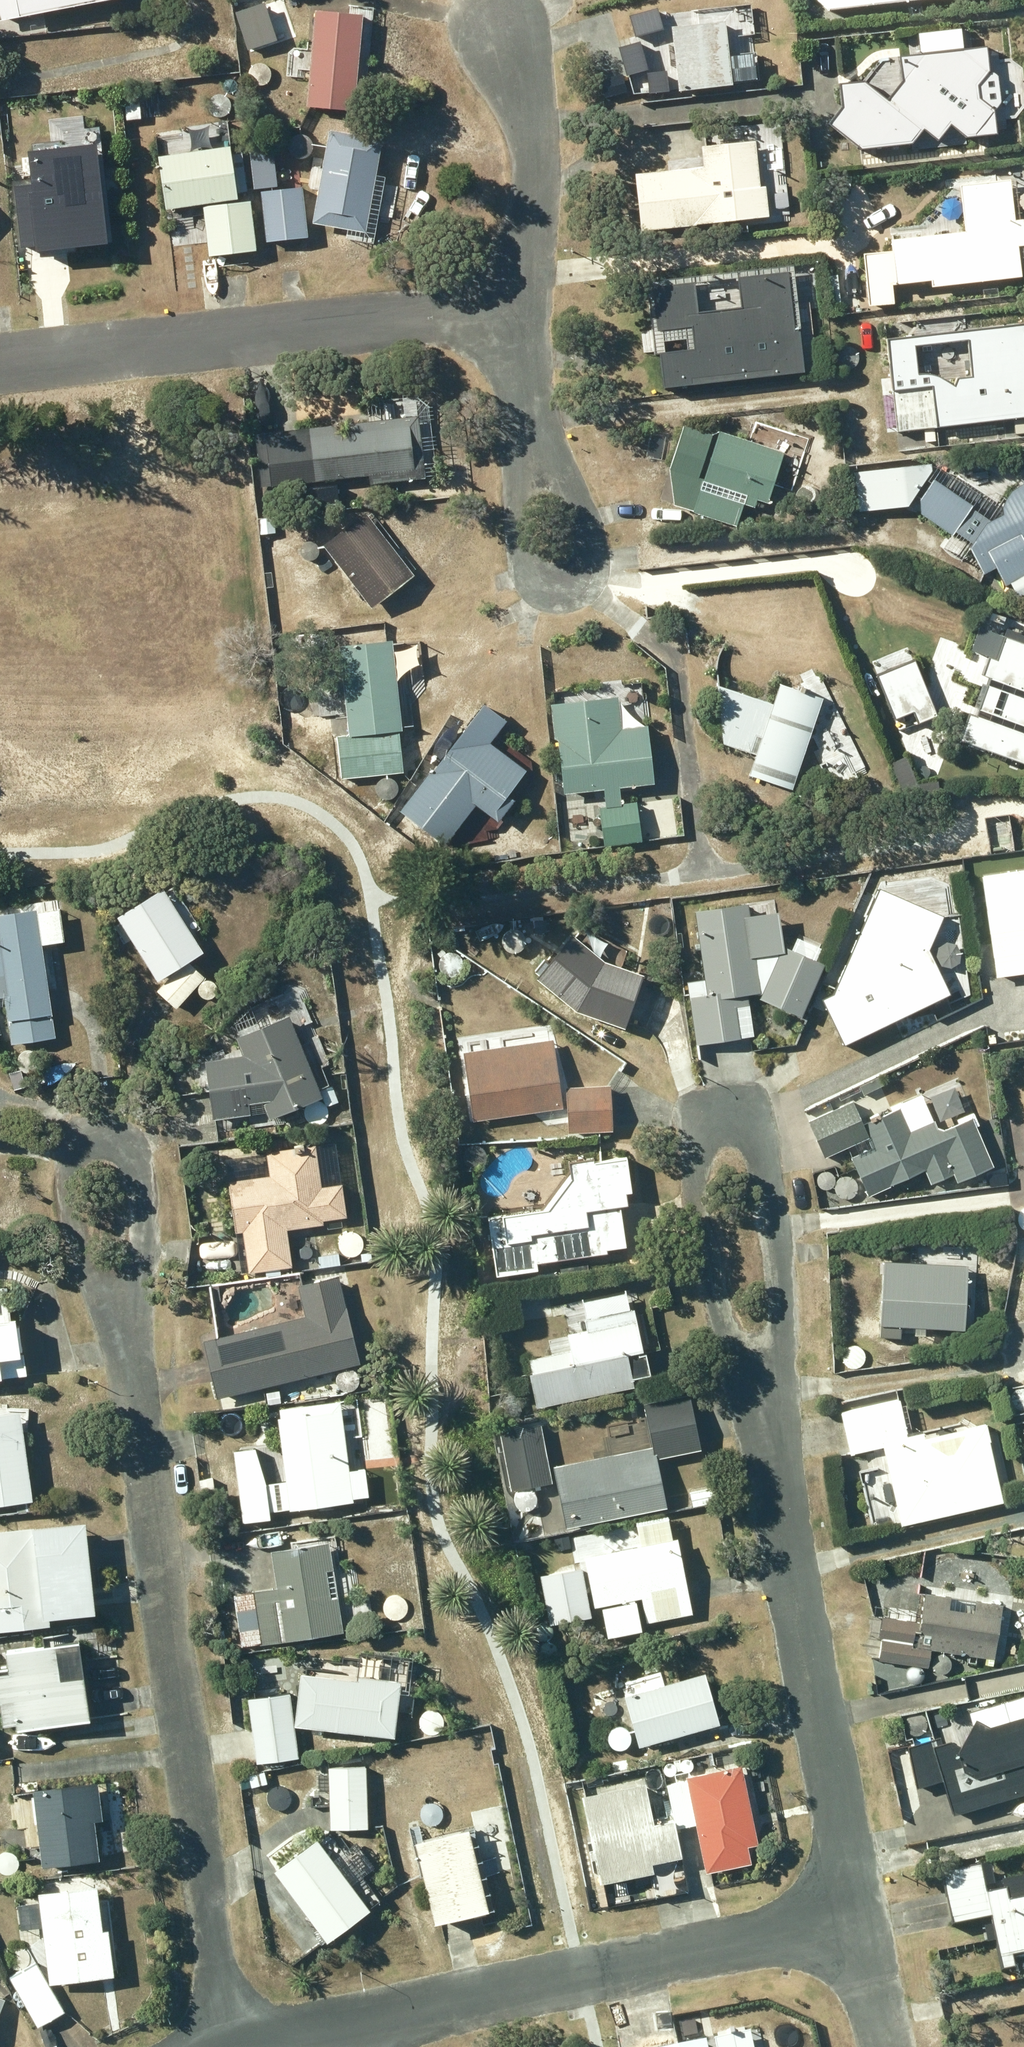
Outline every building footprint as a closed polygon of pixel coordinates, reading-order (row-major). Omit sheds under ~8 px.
[(80,0),(0,0),(0,16),(80,0)] [(237,9),(251,50),(298,34),(287,0),(264,0),(237,9)] [(316,6),(306,101),(353,106),(362,10),(316,6)] [(673,21),(679,86),(732,80),(727,32),(732,32),(731,19),(726,20),(726,16),(721,16),(720,11),(705,13),(705,18),(673,21)] [(841,78),(843,96),(825,118),(860,146),(911,140),(925,125),(937,137),(952,121),(965,133),(969,128),(974,133),(998,130),(995,104),(1000,98),(997,71),(990,66),(988,41),(899,51),(902,76),(888,94),(864,76),(841,78)] [(654,45),(643,45),(644,59),(654,59),(654,45)] [(87,114),(46,118),(47,129),(23,132),(30,192),(14,193),(17,218),(34,216),(32,197),(58,194),(60,209),(104,205),(99,155),(91,156),(87,114)] [(348,225),(346,235),(363,238),(382,136),(329,126),(313,218),(348,225)] [(226,129),(156,137),(165,214),(199,210),(198,196),(234,192),(226,129)] [(704,164),(635,172),(642,228),(768,213),(764,181),(759,182),(754,136),(701,143),(704,164)] [(864,253),(870,302),(895,299),(892,278),(931,274),(932,282),(1021,271),(1017,242),(1023,241),(1023,228),(1023,217),(1015,218),(1010,175),(961,180),(967,228),(891,237),(893,249),(864,253)] [(261,189),(266,238),(306,234),(302,185),(261,189)] [(666,329),(656,330),(659,358),(670,356),(672,377),(719,371),(716,351),(731,349),(733,363),(766,358),(765,345),(798,341),(792,289),(779,279),(744,283),(745,285),(724,288),(722,267),(710,268),(713,289),(662,295),(666,329)] [(898,428),(1023,413),(1023,319),(888,334),(898,428)] [(419,412),(309,425),(315,478),(369,471),(370,480),(426,473),(419,412)] [(1014,432),(1023,432),(1023,417),(1013,418),(1014,432)] [(685,424),(671,465),(673,502),(735,524),(744,501),(753,505),(757,496),(768,500),(774,483),(789,489),(807,438),(756,420),(752,431),(748,430),(746,437),(720,428),(718,435),(685,424)] [(309,425),(255,431),(261,484),(315,478),(309,425)] [(924,428),(926,439),(936,438),(935,426),(924,428)] [(919,498),(920,510),(953,532),(956,528),(973,539),(970,543),(984,570),(996,564),(1005,582),(1010,579),(1018,594),(1023,591),(1023,481),(1010,488),(1007,492),(1005,496),(1004,501),(1004,506),(1004,510),(928,460),(854,470),(859,508),(906,502),(927,475),(933,480),(919,498)] [(365,510),(323,542),(371,605),(414,572),(365,510)] [(350,585),(340,592),(348,603),(358,596),(350,585)] [(1023,759),(1023,641),(1005,634),(998,655),(989,652),(983,667),(971,662),(966,675),(983,681),(976,701),(980,703),(976,713),(969,710),(959,737),(1023,759)] [(350,732),(336,733),(341,776),(403,770),(399,727),(401,726),(392,637),(340,642),(344,677),(335,678),(336,693),(346,692),(350,732)] [(916,656),(876,672),(895,717),(914,709),(918,720),(938,712),(916,656)] [(755,751),(748,772),(792,787),(823,695),(780,681),(773,700),(719,682),(723,740),(755,751)] [(604,786),(607,804),(600,805),(605,844),(676,835),(672,797),(636,802),(636,799),(621,800),(619,784),(655,780),(648,722),(621,726),(617,693),(551,702),(555,735),(557,735),(564,791),(604,786)] [(484,702),(402,808),(446,842),(476,803),(497,819),(514,796),(508,791),(525,768),(489,740),(506,718),(484,702)] [(983,874),(997,974),(1023,971),(1023,868),(983,874)] [(163,986),(156,992),(175,1009),(207,981),(188,962),(204,953),(192,931),(199,927),(173,885),(117,914),(157,978),(163,986)] [(930,945),(943,914),(880,886),(833,991),(823,996),(845,1043),(952,992),(930,945)] [(759,904),(697,912),(707,994),(761,988),(759,973),(767,972),(759,904)] [(36,907),(0,912),(0,994),(4,994),(11,1041),(55,1035),(36,907)] [(545,917),(533,918),(533,932),(546,931),(545,917)] [(576,1008),(625,1025),(644,972),(605,958),(572,931),(536,975),(576,1008)] [(784,948),(762,993),(800,1011),(821,965),(784,948)] [(206,1059),(213,1117),(266,1110),(269,1117),(323,1094),(289,1014),(235,1036),(243,1055),(206,1059)] [(552,1037),(462,1051),(473,1119),(563,1105),(552,1037)] [(879,1074),(860,1084),(864,1092),(883,1083),(879,1074)] [(610,1083),(566,1085),(568,1130),(612,1128),(610,1083)] [(333,1085),(322,1090),(327,1102),(338,1097),(333,1085)] [(852,1099),(809,1120),(826,1155),(847,1145),(870,1193),(924,1167),(931,1182),(953,1171),(958,1181),(995,1163),(971,1115),(944,1128),(938,1126),(928,1106),(905,1117),(899,1105),(863,1122),(852,1099)] [(324,1222),(323,1218),(348,1214),(342,1180),(320,1183),(314,1142),(265,1150),(268,1173),(227,1179),(235,1230),(242,1228),(248,1271),(291,1264),(291,1261),(297,1260),(295,1244),(289,1245),(287,1227),(324,1222)] [(321,1155),(322,1174),(335,1173),(333,1154),(321,1155)] [(540,1208),(488,1215),(496,1273),(537,1267),(536,1260),(608,1250),(607,1245),(626,1243),(620,1204),(630,1202),(629,1195),(627,1196),(626,1189),(631,1189),(627,1155),(595,1159),(594,1155),(569,1158),(570,1168),(540,1208)] [(885,1259),(880,1322),(915,1325),(914,1332),(925,1333),(926,1324),(971,1328),(975,1272),(968,1272),(968,1265),(885,1259)] [(306,1313),(203,1339),(217,1396),(358,1360),(336,1273),(298,1282),(306,1313)] [(26,1373),(18,1316),(6,1318),(2,1287),(0,1287),(0,1376),(26,1373)] [(551,1346),(552,1352),(529,1357),(532,1371),(529,1372),(537,1406),(634,1385),(632,1377),(650,1373),(635,1307),(630,1308),(626,1290),(581,1300),(587,1326),(567,1331),(567,1334),(547,1339),(549,1347),(551,1346)] [(335,1380),(294,1385),(296,1397),(336,1392),(335,1380)] [(517,1392),(496,1396),(499,1414),(520,1411),(517,1392)] [(690,1392),(644,1401),(653,1444),(554,1464),(566,1525),(667,1505),(657,1456),(701,1448),(690,1392)] [(900,1397),(841,1411),(850,1452),(885,1444),(903,1522),(1004,1499),(986,1423),(925,1437),(923,1427),(907,1430),(900,1397)] [(270,1510),(353,1500),(352,1496),(368,1494),(365,1468),(349,1470),(340,1399),(277,1407),(286,1479),(260,1482),(255,1446),(233,1449),(242,1520),(271,1516),(270,1510)] [(33,1498),(20,1410),(0,1413),(0,1502),(33,1498)] [(500,1431),(510,1488),(551,1481),(541,1424),(500,1431)] [(212,1478),(199,1478),(201,1496),(213,1495),(212,1478)] [(715,1486),(690,1491),(693,1505),(718,1500),(715,1486)] [(94,1611),(86,1522),(0,1530),(0,1630),(50,1625),(49,1616),(94,1611)] [(635,1534),(637,1545),(586,1555),(596,1604),(643,1595),(646,1611),(689,1602),(674,1526),(635,1534)] [(277,1587),(233,1593),(240,1645),(342,1630),(329,1540),(271,1549),(277,1587)] [(573,1563),(540,1569),(550,1623),(592,1615),(583,1567),(574,1569),(573,1563)] [(994,1657),(1002,1603),(976,1599),(975,1605),(949,1601),(950,1595),(926,1591),(921,1621),(883,1615),(880,1635),(882,1636),(878,1658),(927,1666),(930,1647),(994,1657)] [(44,1643),(5,1649),(8,1673),(0,1674),(0,1707),(1,1715),(15,1713),(17,1729),(89,1718),(81,1659),(115,1654),(114,1642),(96,1644),(94,1631),(43,1639),(44,1643)] [(295,1723),(394,1734),(400,1678),(360,1673),(359,1677),(301,1670),(295,1723)] [(677,1734),(720,1722),(705,1670),(624,1693),(638,1745),(669,1736),(670,1739),(678,1737),(677,1734)] [(290,1690),(247,1696),(256,1763),(298,1757),(290,1690)] [(962,1745),(950,1739),(943,1741),(941,1735),(906,1745),(918,1785),(944,1777),(954,1812),(1023,1791),(1023,1714),(991,1724),(978,1717),(962,1745)] [(672,1744),(657,1747),(660,1760),(675,1757),(672,1744)] [(748,1761),(685,1774),(686,1779),(669,1782),(676,1817),(677,1826),(696,1822),(706,1871),(751,1862),(747,1845),(758,1843),(752,1810),(757,1809),(748,1761)] [(661,1762),(645,1766),(648,1778),(664,1775),(661,1762)] [(328,1766),(330,1826),(367,1826),(366,1766),(328,1766)] [(301,1772),(298,1777),(300,1783),(305,1786),(310,1784),(313,1779),(312,1773),(307,1770),(301,1772)] [(263,1771),(248,1775),(251,1785),(266,1781),(263,1771)] [(100,1859),(95,1819),(109,1818),(104,1780),(33,1789),(33,1794),(27,1795),(31,1822),(37,1822),(42,1866),(100,1859)] [(592,1848),(589,1848),(591,1858),(596,1857),(600,1881),(654,1870),(652,1859),(683,1853),(677,1826),(676,1817),(654,1821),(646,1780),(581,1793),(592,1848)] [(491,1907),(484,1874),(498,1871),(494,1856),(480,1859),(473,1826),(421,1838),(418,1825),(409,1827),(412,1842),(416,1841),(435,1921),(491,1907)] [(278,1868),(275,1870),(327,1940),(370,1908),(333,1858),(342,1851),(328,1831),(302,1850),(293,1838),(269,1856),(278,1868)] [(943,1873),(953,1924),(993,1916),(994,1924),(984,1926),(988,1943),(997,1941),(1003,1969),(1015,1967),(1012,1954),(1023,1952),(1023,1873),(1001,1878),(1003,1890),(986,1893),(984,1885),(995,1883),(991,1863),(943,1873)] [(37,1891),(49,1982),(114,1974),(108,1928),(102,1929),(96,1884),(37,1891)] [(9,1977),(37,2026),(64,2011),(36,1962),(9,1977)] [(665,2046),(707,2046),(705,2038),(665,2046)]
